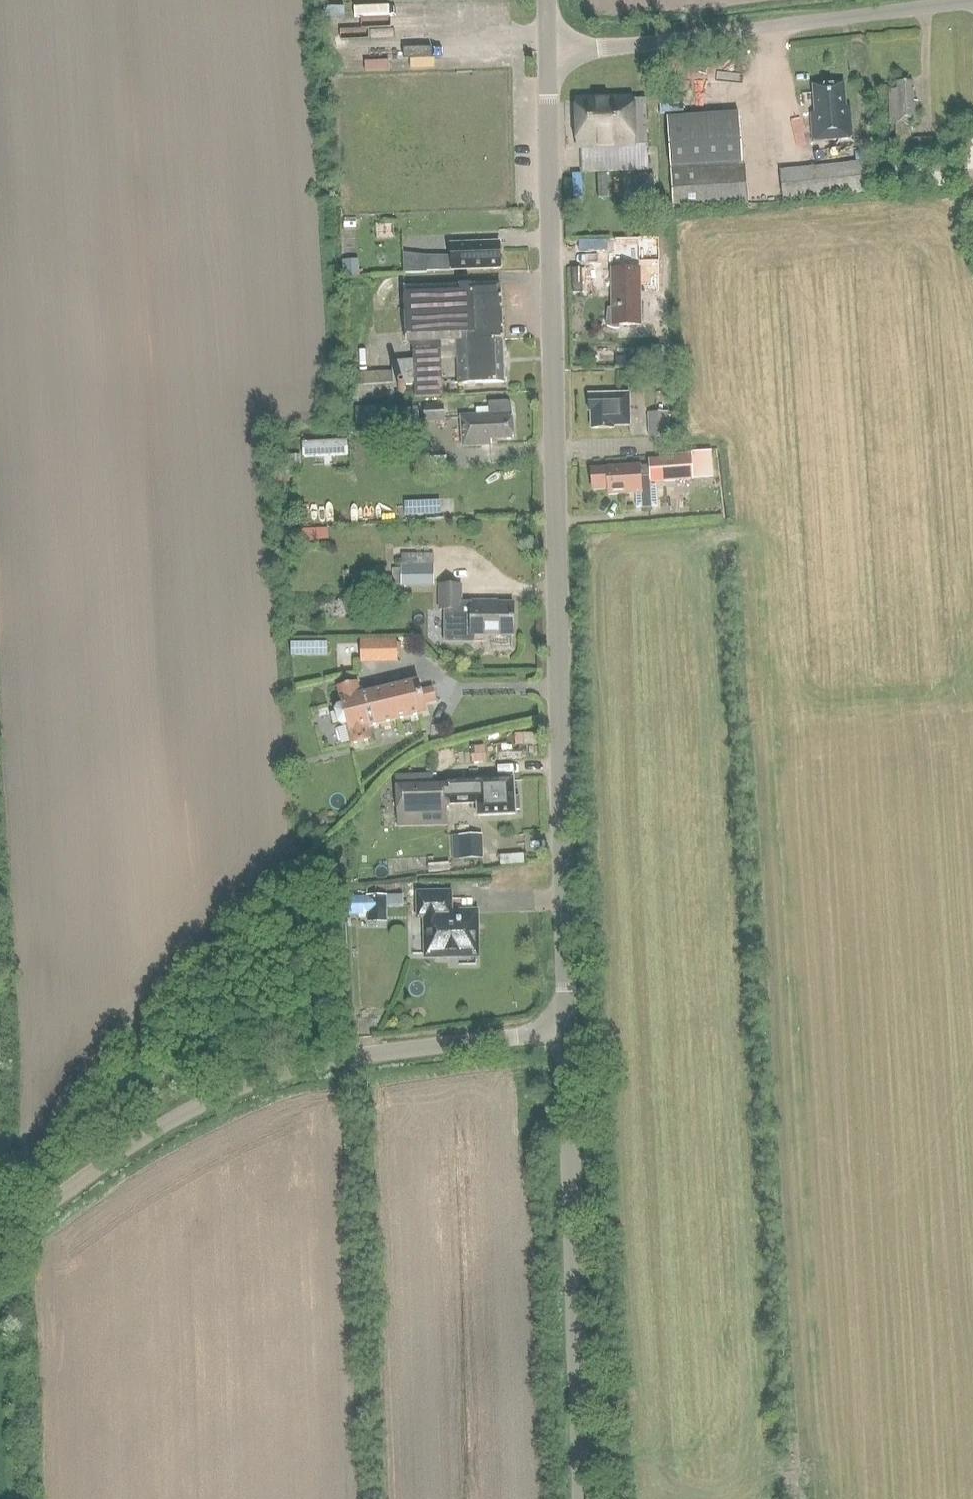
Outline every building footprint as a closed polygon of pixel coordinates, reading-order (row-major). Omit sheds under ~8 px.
[(931,158),(930,138),(909,139),(908,123),(916,123),(915,102),(912,103),(911,84),(897,85),(897,90),(889,90),(890,124),(895,124),(896,140),(894,140),(895,159),(931,158)] [(852,139),(849,107),(845,107),(843,85),(812,87),(814,113),(809,113),(812,142),(852,139)] [(646,144),(644,99),(574,102),(576,147),(646,144)] [(673,207),(747,203),(744,166),(743,166),(740,113),(667,118),(673,207)] [(868,192),(865,162),(779,171),(782,201),(868,192)] [(655,211),(654,175),(634,175),(634,211),(655,211)] [(364,217),(344,219),(345,233),(365,232),(364,217)] [(656,261),(655,237),(636,238),(636,262),(656,261)] [(450,248),(451,270),(498,268),(497,243),(462,245),(462,248),(450,248)] [(444,256),(426,257),(427,271),(444,270),(444,256)] [(343,277),(359,276),(358,261),(342,262),(343,277)] [(638,268),(609,269),(610,309),(606,309),(604,325),(612,328),(617,328),(617,325),(639,324),(638,268)] [(401,291),(404,339),(501,334),(499,286),(401,291)] [(457,384),(503,383),(501,334),(404,339),(404,345),(407,345),(410,353),(411,360),(390,362),(391,371),(352,374),(353,401),(394,398),(394,386),(412,385),(412,399),(440,398),(438,346),(456,345),(457,384)] [(649,387),(667,386),(667,375),(648,375),(649,387)] [(627,427),(627,395),(588,395),(588,413),(589,413),(589,429),(613,429),(613,427),(627,427)] [(424,422),(445,421),(444,404),(423,406),(424,422)] [(510,405),(499,406),(488,406),(488,415),(459,417),(460,448),(490,447),(490,440),(512,439),(510,405)] [(354,408),(355,424),(395,422),(394,406),(354,408)] [(665,437),(666,414),(647,413),(647,437),(665,437)] [(351,453),(351,438),(306,440),(306,455),(351,453)] [(604,469),(589,469),(590,490),(605,490),(605,496),(632,494),(633,509),(638,509),(638,510),(648,510),(648,508),(653,508),(652,487),(647,488),(647,479),(660,478),(661,483),(690,482),(710,481),(708,454),(688,455),(689,458),(688,458),(666,460),(645,461),(646,467),(636,468),(636,466),(604,468),(604,469)] [(332,526),(298,527),(298,540),(332,539),(332,526)] [(434,565),(401,565),(401,585),(434,585),(434,565)] [(440,609),(443,609),(461,609),(461,600),(461,586),(440,586),(440,609)] [(461,600),(461,609),(443,609),(444,643),(471,643),(471,637),(513,636),(513,602),(497,602),(497,600),(461,600)] [(398,641),(361,641),(362,662),(398,661),(398,641)] [(327,656),(327,643),(305,643),(306,656),(327,656)] [(342,708),(338,709),(336,712),(338,724),(342,727),(346,726),(350,745),(370,741),(367,729),(427,716),(424,706),(436,703),(433,690),(421,693),(419,683),(360,696),(357,684),(338,688),(342,708)] [(537,744),(537,733),(523,733),(523,744),(537,744)] [(483,746),(471,747),(473,763),(485,761),(483,746)] [(452,783),(395,786),(396,828),(447,826),(447,808),(449,808),(449,798),(476,798),(477,818),(516,815),(515,810),(518,808),(518,800),(515,798),(514,776),(475,778),(475,780),(452,781),(452,783)] [(480,834),(460,835),(461,859),(481,858),(480,834)] [(366,896),(366,914),(387,913),(386,895),(366,895),(366,896)] [(471,948),(470,914),(445,914),(444,895),(415,896),(415,916),(422,916),(423,955),(454,955),(454,949),(471,948)] [(349,896),(349,914),(366,914),(366,896),(349,896)]
